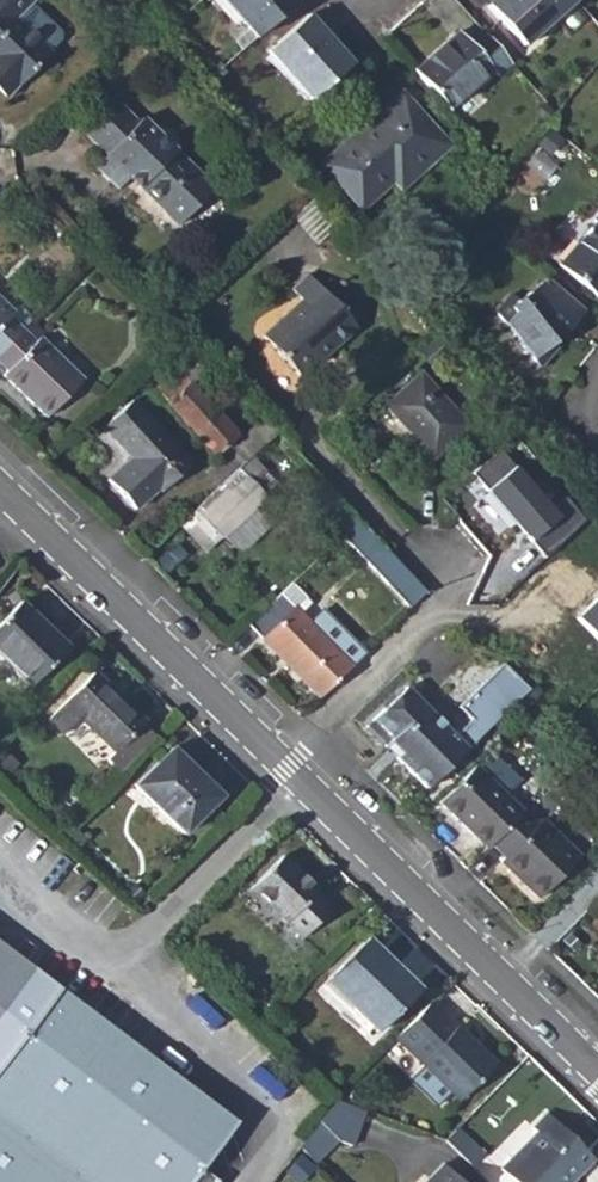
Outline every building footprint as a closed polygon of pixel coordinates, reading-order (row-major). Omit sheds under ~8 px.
[(7,96),(59,41),(23,8),(31,0),(0,0),(0,90),(7,96)] [(249,30),(255,37),(296,1),(295,0),(223,0),(249,30)] [(488,6),(523,46),(574,0),(494,0),(488,6)] [(307,14),(267,50),(310,100),(347,67),(327,43),(330,41),(307,14)] [(234,41),(241,48),(255,37),(249,30),(234,41)] [(459,33),(415,70),(449,108),(492,70),(496,75),(511,61),(487,35),(472,48),(459,33)] [(343,184),(339,187),(360,210),(392,181),(399,189),(448,145),(400,92),(323,161),(343,184)] [(118,189),(130,177),(176,225),(213,188),(142,119),(138,123),(117,104),(85,135),(106,155),(95,165),(118,189)] [(472,186),(483,191),(489,174),(477,170),(472,186)] [(562,267),(597,297),(597,219),(595,222),(597,224),(562,267)] [(302,302),(263,337),(297,376),(313,361),(316,364),(356,327),(308,276),(292,290),(302,302)] [(510,293),(495,311),(540,367),(559,348),(551,341),(562,327),(567,330),(584,309),(546,277),(522,305),(510,293)] [(21,329),(8,316),(12,312),(0,300),(0,351),(21,329)] [(1,376),(45,419),(82,380),(39,337),(35,342),(21,329),(0,351),(0,366),(6,371),(1,376)] [(189,358),(154,391),(213,455),(235,435),(189,384),(203,372),(189,358)] [(420,374),(385,406),(432,457),(467,426),(420,374)] [(130,459),(107,481),(134,510),(157,488),(161,491),(189,465),(131,401),(102,427),(130,459)] [(249,431),(205,474),(219,488),(251,457),(263,446),(277,432),(266,420),(251,434),(249,431)] [(504,422),(475,444),(489,460),(501,449),(515,436),(504,422)] [(180,525),(186,531),(204,551),(229,527),(239,536),(263,515),(253,504),(276,482),(262,467),(251,457),(219,488),(197,509),(180,525)] [(357,519),(341,534),(408,608),(425,593),(386,551),(357,519)] [(290,585),(249,626),(319,697),(351,667),(335,649),(345,638),(290,585)] [(0,620),(0,660),(28,688),(69,646),(21,599),(0,620)] [(529,690),(502,665),(482,684),(508,709),(529,690)] [(113,751),(104,760),(118,774),(153,736),(142,726),(144,723),(94,673),(46,718),(62,735),(81,719),(113,751)] [(397,758),(427,789),(468,748),(484,732),(508,709),(482,684),(460,707),(472,719),(455,736),(416,696),(397,696),(379,715),(373,720),(392,739),(390,742),(401,754),(397,758)] [(407,686),(397,696),(416,696),(407,686)] [(392,739),(373,720),(366,726),(397,758),(401,754),(390,742),(392,739)] [(169,746),(131,784),(184,836),(219,802),(196,780),(200,776),(169,746)] [(475,767),(441,803),(486,849),(491,845),(521,813),(475,767)] [(504,858),(501,862),(538,899),(579,857),(541,821),(538,824),(524,810),(521,813),(491,845),(504,858)] [(281,857),(250,889),(301,939),(330,909),(312,893),(315,890),(281,857)] [(236,1124),(193,1091),(132,1044),(68,995),(0,944),(0,1181),(193,1181),(236,1124)] [(362,944),(325,982),(376,1033),(418,991),(392,966),(388,969),(362,944)] [(239,995),(259,1003),(263,993),(244,985),(239,995)] [(493,1064),(430,1002),(396,1038),(458,1100),(493,1064)] [(366,1112),(337,1101),(298,1149),(315,1165),(339,1141),(354,1146),(366,1112)] [(499,1169),(512,1181),(569,1181),(592,1159),(544,1114),(530,1129),(535,1132),(499,1169)] [(439,1165),(421,1181),(457,1181),(439,1165)] [(503,1174),(495,1181),(512,1181),(503,1174)]
